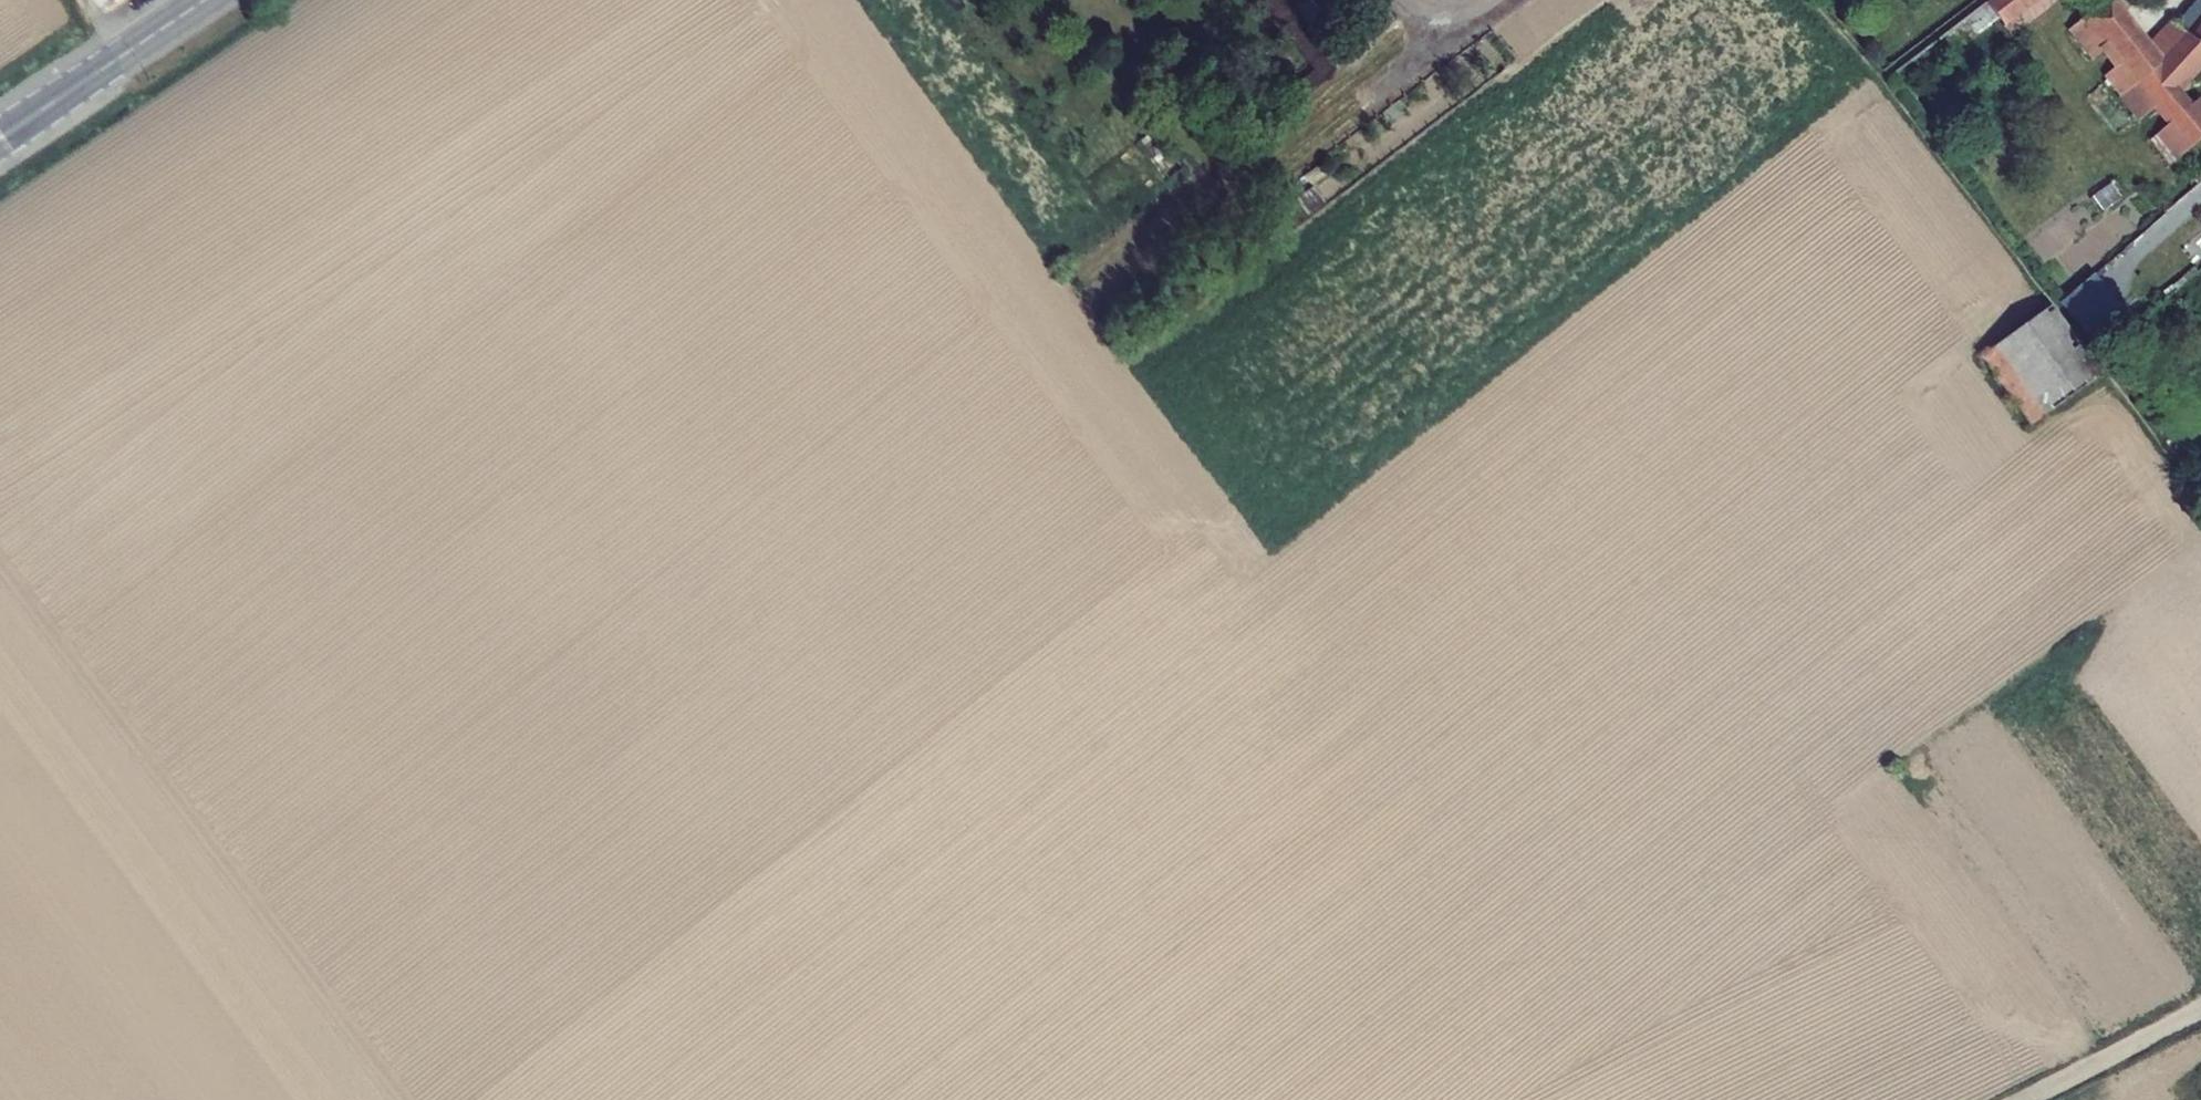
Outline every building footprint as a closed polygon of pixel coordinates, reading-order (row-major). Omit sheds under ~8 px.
[(2015,33),(2061,0),(1992,0),(2015,33)] [(2077,23),(2129,86),(2121,93),(2142,119),(2153,109),(2167,126),(2186,148),(2200,136),(2200,112),(2194,104),(2188,109),(2170,89),(2200,56),(2200,0),(2196,0),(2148,51),(2106,0),(2077,23)] [(2167,126),(2155,135),(2174,159),(2186,148),(2167,126)] [(2179,198),(2200,224),(2200,179),(2179,198)] [(2085,278),(2056,301),(2070,318),(2099,295),(2085,278)] [(1983,358),(2036,429),(2102,379),(2048,309),(1983,358)]
